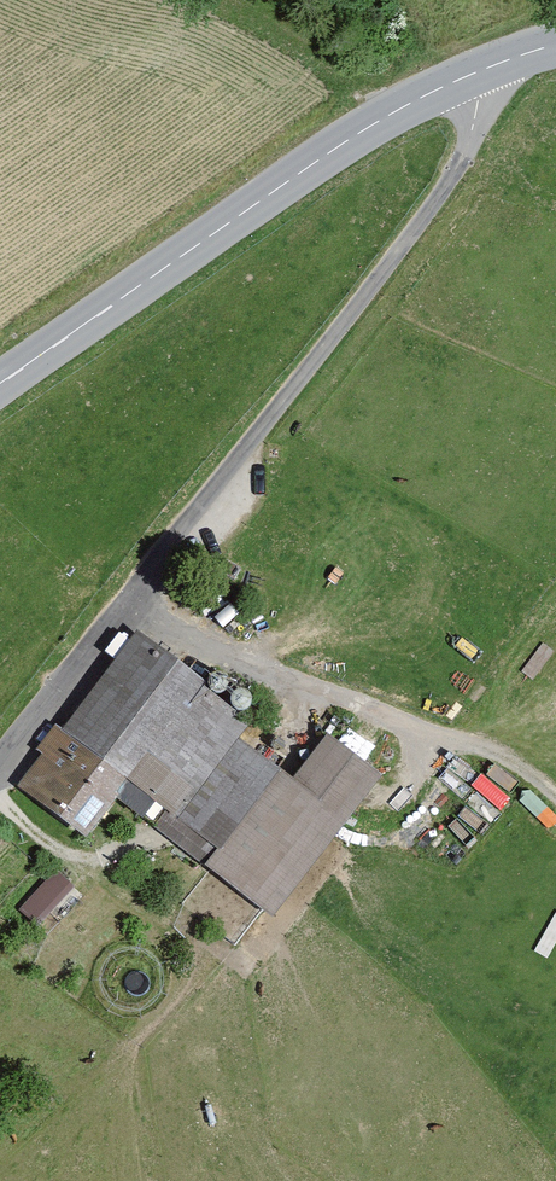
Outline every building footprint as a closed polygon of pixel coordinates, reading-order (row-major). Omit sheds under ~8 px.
[(155,826),(279,919),(385,779),(320,731),(286,776),(241,743),(260,719),(136,626),(15,785),(89,842),(134,782),(168,808),(155,826)] [(20,908),(36,923),(73,884),(58,869),(20,908)]
